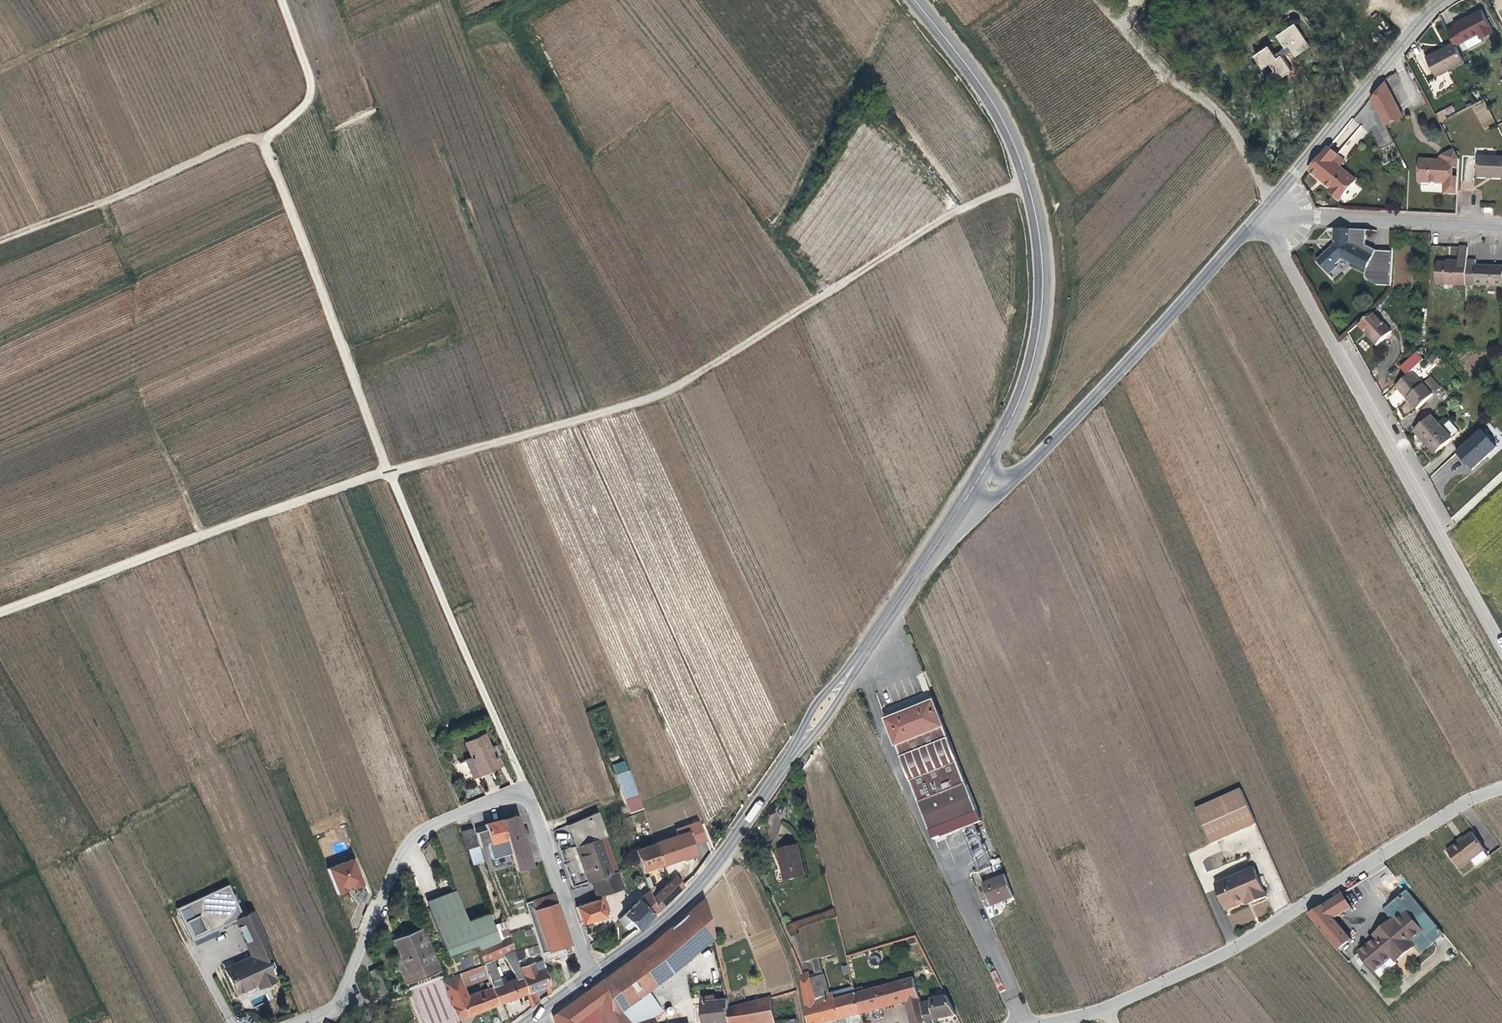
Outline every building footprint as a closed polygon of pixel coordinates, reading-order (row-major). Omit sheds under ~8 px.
[(1492,33),(1481,11),(1452,27),(1454,29),(1448,33),(1453,43),(1455,46),(1458,44),(1464,41),(1469,49),(1482,42),(1481,39),(1492,33)] [(1269,48),(1255,58),(1263,70),(1271,65),(1275,72),(1268,77),(1274,86),(1293,72),(1284,57),(1292,51),(1297,59),(1311,49),(1295,24),(1277,37),(1284,48),(1275,55),(1269,48)] [(1462,53),(1469,49),(1464,41),(1458,44),(1462,53)] [(1455,46),(1453,43),(1426,58),(1435,77),(1427,83),(1436,98),(1453,88),(1445,73),(1463,62),(1455,46)] [(1399,108),(1408,105),(1396,73),(1388,76),(1399,108)] [(1400,116),(1382,81),(1368,97),(1383,126),(1400,116)] [(1485,128),(1496,121),(1483,101),(1471,109),(1485,128)] [(1446,116),(1455,110),(1451,105),(1443,110),(1446,116)] [(1330,147),(1308,173),(1317,181),(1320,178),(1326,184),(1324,187),(1330,193),(1329,195),(1338,204),(1356,184),(1340,170),(1332,164),(1339,156),(1330,147)] [(1441,196),(1456,197),(1457,180),(1449,180),(1450,170),(1458,170),(1458,161),(1452,150),(1443,156),(1442,163),(1436,163),(1416,162),(1416,184),(1441,186),(1441,196)] [(1346,163),(1339,156),(1332,164),(1340,170),(1346,163)] [(1476,157),(1474,179),(1501,181),(1501,160),(1476,157)] [(1449,180),(1457,180),(1458,170),(1450,170),(1449,180)] [(1320,178),(1317,181),(1324,187),(1326,184),(1320,178)] [(1361,271),(1362,275),(1366,282),(1377,287),(1389,287),(1391,253),(1383,253),(1373,251),(1369,250),(1365,248),(1365,233),(1351,232),(1334,232),(1334,250),(1318,263),(1329,277),(1338,270),(1336,267),(1343,262),(1361,271)] [(1465,249),(1458,249),(1457,261),(1457,265),(1445,265),(1433,264),(1432,287),(1464,289),(1465,261),(1465,249)] [(1464,289),(1501,291),(1501,284),(1501,269),(1474,268),(1475,261),(1465,261),(1464,289)] [(1372,312),(1357,326),(1376,347),(1390,334),(1372,312)] [(1398,364),(1403,373),(1423,361),(1418,352),(1398,364)] [(1410,373),(1394,388),(1405,402),(1407,401),(1416,412),(1434,397),(1421,383),(1419,384),(1410,373)] [(1421,383),(1434,397),(1441,390),(1428,377),(1421,383)] [(1429,418),(1413,432),(1434,456),(1450,442),(1439,430),(1429,418)] [(1439,430),(1450,442),(1457,436),(1446,424),(1439,430)] [(1479,431),(1454,454),(1470,472),(1495,450),(1479,431)] [(932,841),(940,838),(937,829),(976,814),(932,702),(885,721),(919,808),(932,841)] [(483,734),(472,741),(465,744),(474,765),(467,768),(472,779),(479,776),(481,780),(493,775),(491,770),(500,767),(496,757),(492,747),(489,748),(483,734)] [(496,745),(492,747),(496,757),(500,755),(496,745)] [(628,760),(614,764),(628,814),(642,810),(628,760)] [(1253,824),(1238,790),(1193,811),(1208,844),(1253,824)] [(568,838),(572,848),(581,874),(567,879),(571,889),(588,882),(614,873),(615,873),(607,847),(594,813),(570,824),(564,827),(568,838)] [(937,829),(940,838),(940,839),(979,823),(976,814),(937,829)] [(514,817),(499,822),(504,840),(514,872),(530,867),(514,817)] [(499,822),(472,830),(478,849),(504,840),(499,822)] [(653,844),(653,845),(660,864),(660,866),(681,859),(682,861),(694,857),(691,846),(704,842),(696,824),(673,831),(675,837),(653,844)] [(470,829),(459,832),(465,851),(476,847),(470,829)] [(1468,831),(1442,850),(1454,868),(1465,860),(1470,866),(1483,856),(1478,850),(1480,848),(1468,831)] [(653,845),(632,852),(639,871),(660,864),(653,845)] [(476,847),(465,851),(470,866),(480,862),(476,847)] [(796,848),(776,852),(782,882),(803,877),(796,848)] [(329,867),(339,895),(365,885),(356,858),(329,867)] [(1223,909),(1242,901),(1250,898),(1252,903),(1264,897),(1252,869),(1213,885),(1223,909)] [(621,890),(617,878),(615,873),(614,873),(588,882),(594,899),(620,890),(621,890)] [(674,878),(649,901),(653,913),(680,887),(674,878)] [(989,908),(1011,900),(1002,878),(980,886),(989,908)] [(201,934),(213,929),(232,920),(231,920),(240,916),(225,884),(194,899),(184,903),(175,908),(183,926),(187,933),(189,940),(190,939),(201,934)] [(631,925),(635,930),(653,913),(649,901),(645,889),(642,892),(643,894),(616,920),(622,927),(623,927),(628,922),(631,925)] [(1441,933),(1403,889),(1391,899),(1401,912),(1390,922),(1386,918),(1376,926),(1380,930),(1371,937),(1353,951),(1369,971),(1387,956),(1391,960),(1410,944),(1417,954),(1441,933)] [(452,891),(442,895),(424,902),(427,909),(445,903),(455,899),(452,891)] [(550,894),(523,903),(540,961),(553,956),(554,959),(557,961),(561,959),(563,956),(562,954),(568,951),(550,894)] [(1353,910),(1343,895),(1308,916),(1339,952),(1353,941),(1335,920),(1353,910)] [(702,898),(669,928),(648,946),(600,981),(610,1017),(622,1007),(629,1003),(643,993),(658,982),(669,974),(673,971),(676,968),(691,955),(711,937),(702,898)] [(1250,898),(1242,901),(1245,906),(1252,903),(1250,898)] [(455,899),(445,903),(427,909),(444,956),(463,949),(473,945),(474,949),(494,940),(485,914),(465,921),(457,902),(455,899)] [(603,899),(575,908),(580,925),(604,917),(602,913),(607,912),(603,899)] [(1401,912),(1391,899),(1380,909),(1386,918),(1390,922),(1401,912)] [(259,952),(268,948),(250,912),(240,916),(231,920),(232,920),(248,956),(249,957),(259,952)] [(628,922),(623,927),(626,930),(631,925),(628,922)] [(1368,933),(1371,937),(1380,930),(1376,926),(1368,933)] [(493,931),(497,939),(506,936),(503,927),(493,931)] [(190,939),(193,945),(204,940),(216,934),(213,929),(201,934),(190,939)] [(421,936),(389,947),(404,990),(437,977),(421,936)] [(486,984),(494,1006),(500,1021),(508,1018),(502,1003),(524,994),(516,969),(515,964),(506,936),(497,939),(494,940),(474,949),(480,966),(485,978),(487,984),(486,984)] [(248,956),(222,969),(234,994),(254,985),(260,982),(261,986),(272,981),(259,952),(249,957),(248,956)] [(456,959),(461,973),(471,969),(466,956),(456,959)] [(1393,962),(1391,960),(1387,956),(1369,971),(1374,978),(1393,962)] [(515,964),(516,969),(528,964),(526,959),(515,964)] [(810,962),(814,977),(821,974),(817,960),(810,962)] [(516,969),(524,994),(544,986),(547,985),(542,968),(534,971),(531,963),(528,964),(516,969)] [(480,966),(473,968),(478,981),(485,978),(480,966)] [(461,973),(439,982),(455,1021),(494,1006),(486,984),(483,986),(484,990),(466,997),(462,988),(478,981),(473,968),(471,969),(461,973)] [(383,993),(374,969),(366,972),(375,996),(383,993)] [(857,1015),(852,996),(850,987),(827,993),(828,995),(820,997),(822,1004),(815,1006),(808,979),(807,973),(799,975),(807,1022),(828,1022),(842,1019),(857,1015)] [(828,995),(827,993),(822,974),(821,974),(814,977),(808,979),(815,1006),(822,1004),(820,997),(828,995)] [(404,990),(407,996),(409,995),(421,1022),(450,1022),(455,1021),(439,982),(437,977),(404,990)] [(919,1006),(912,979),(852,996),(857,1015),(899,1004),(900,1009),(904,1008),(908,1022),(924,1022),(919,1006)] [(610,1017),(600,981),(551,1017),(553,1022),(611,1022),(610,1017)] [(658,1014),(643,993),(629,1003),(622,1007),(610,1017),(611,1022),(644,1022),(658,1014)] [(526,997),(529,1008),(537,1003),(534,994),(526,997)] [(932,1021),(954,1016),(945,997),(929,1001),(929,1003),(919,1006),(924,1022),(933,1022),(932,1021)] [(703,1022),(727,1022),(727,1011),(726,1002),(716,1003),(706,1003),(706,998),(701,998),(703,1022)] [(770,999),(727,1011),(727,1022),(775,1022),(770,999)]
